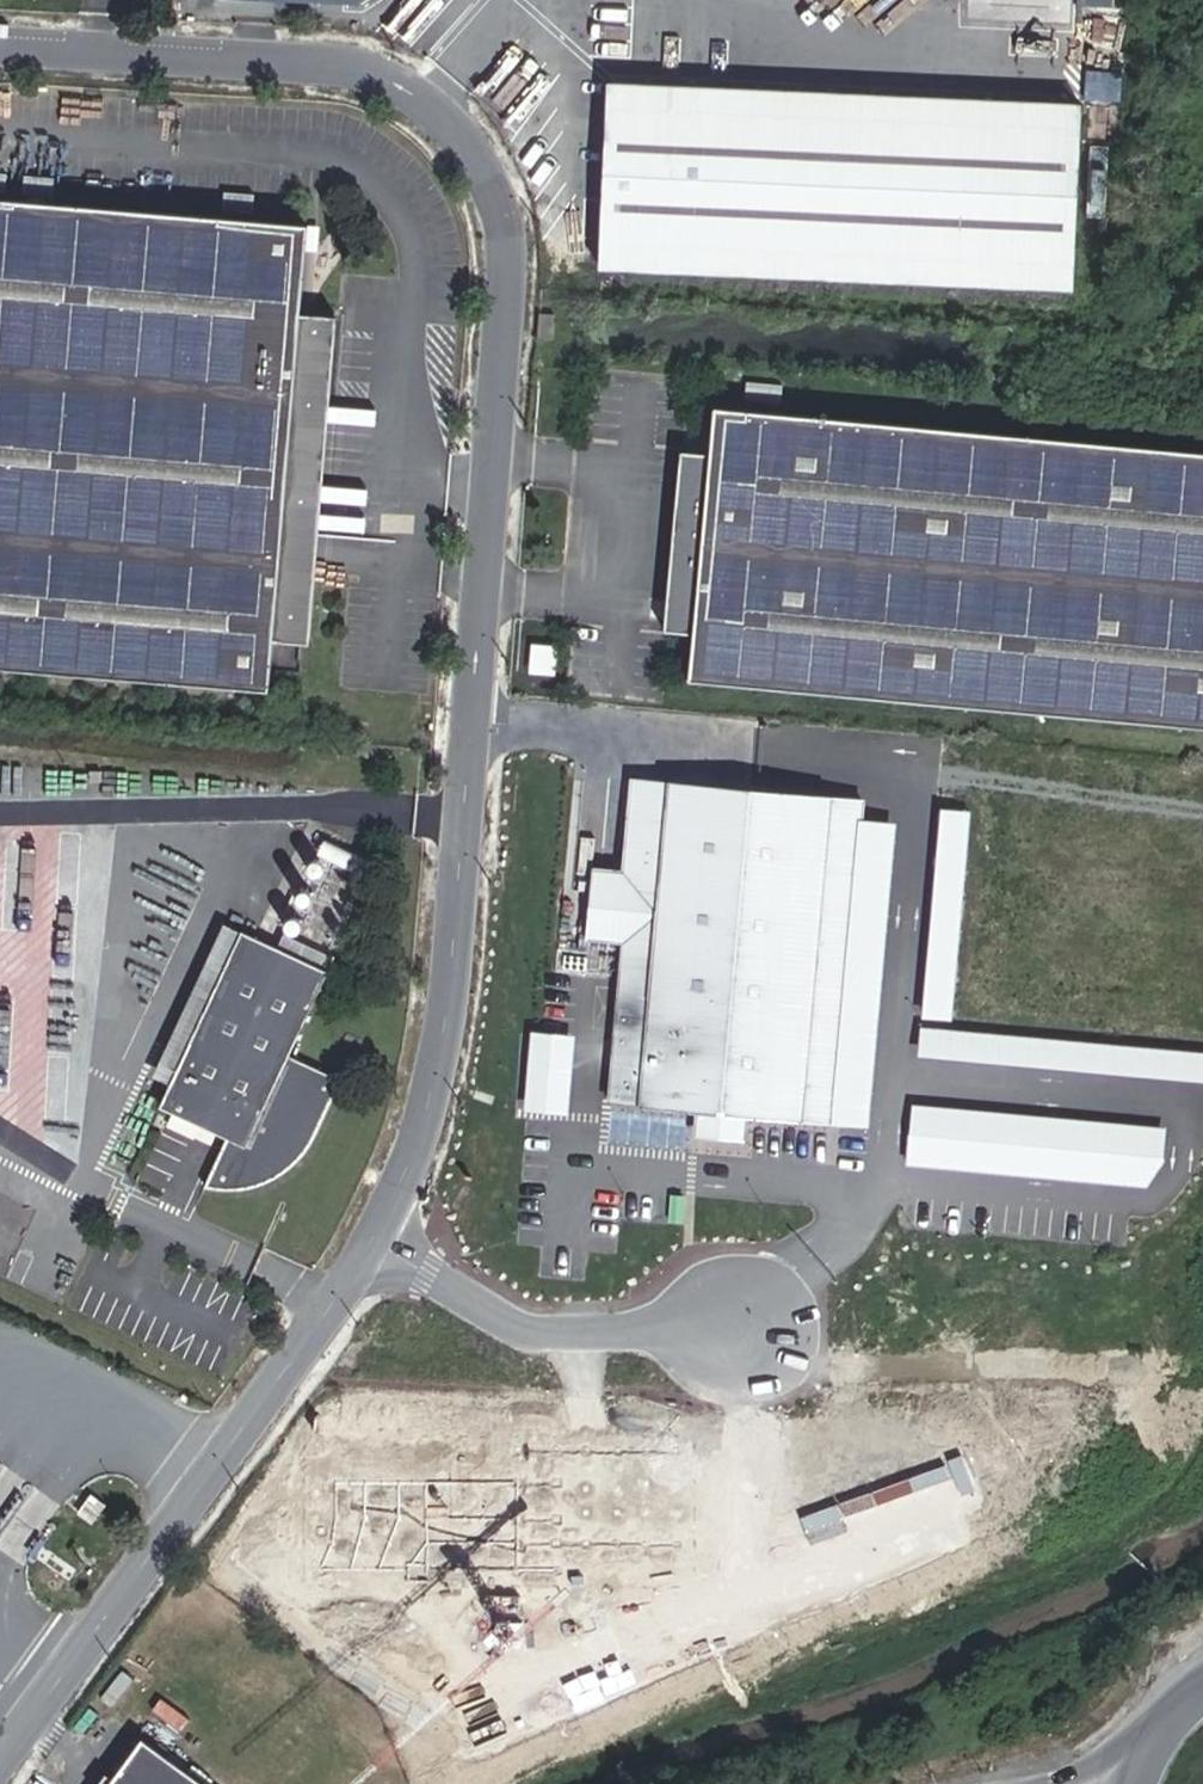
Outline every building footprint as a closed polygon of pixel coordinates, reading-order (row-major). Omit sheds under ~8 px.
[(1087,102),(611,82),(605,261),(1079,283),(1087,102)] [(314,404),(341,407),(348,323),(325,321),(333,232),(0,201),(0,679),(289,702),(293,652),(318,654),(326,570),(299,567),(314,404)] [(705,398),(701,449),(698,488),(667,486),(659,601),(689,603),(686,642),(655,639),(652,686),(1202,730),(1202,436),(705,398)] [(701,449),(671,447),(667,486),(698,488),(701,449)] [(689,603),(659,601),(655,639),(686,642),(689,603)] [(900,794),(630,773),(604,1108),(874,1129),(900,794)] [(953,1017),(970,806),(939,804),(922,1014),(953,1017)] [(334,964),(248,924),(165,1101),(233,1134),(211,1181),(228,1187),(243,1185),(261,1182),(280,1176),(314,1146),(348,1074),(294,1049),(334,964)] [(920,1024),(917,1052),(1202,1077),(1202,1048),(920,1024)] [(523,1108),(567,1112),(574,1032),(529,1028),(523,1108)] [(906,1163),(1159,1182),(1163,1122),(910,1102),(906,1163)] [(384,1489),(385,1580),(607,1577),(607,1541),(702,1540),(695,1451),(578,1447),(577,1489),(384,1489)] [(95,1519),(107,1502),(94,1491),(81,1510),(95,1519)] [(114,1783),(216,1783),(149,1735),(114,1783)]
